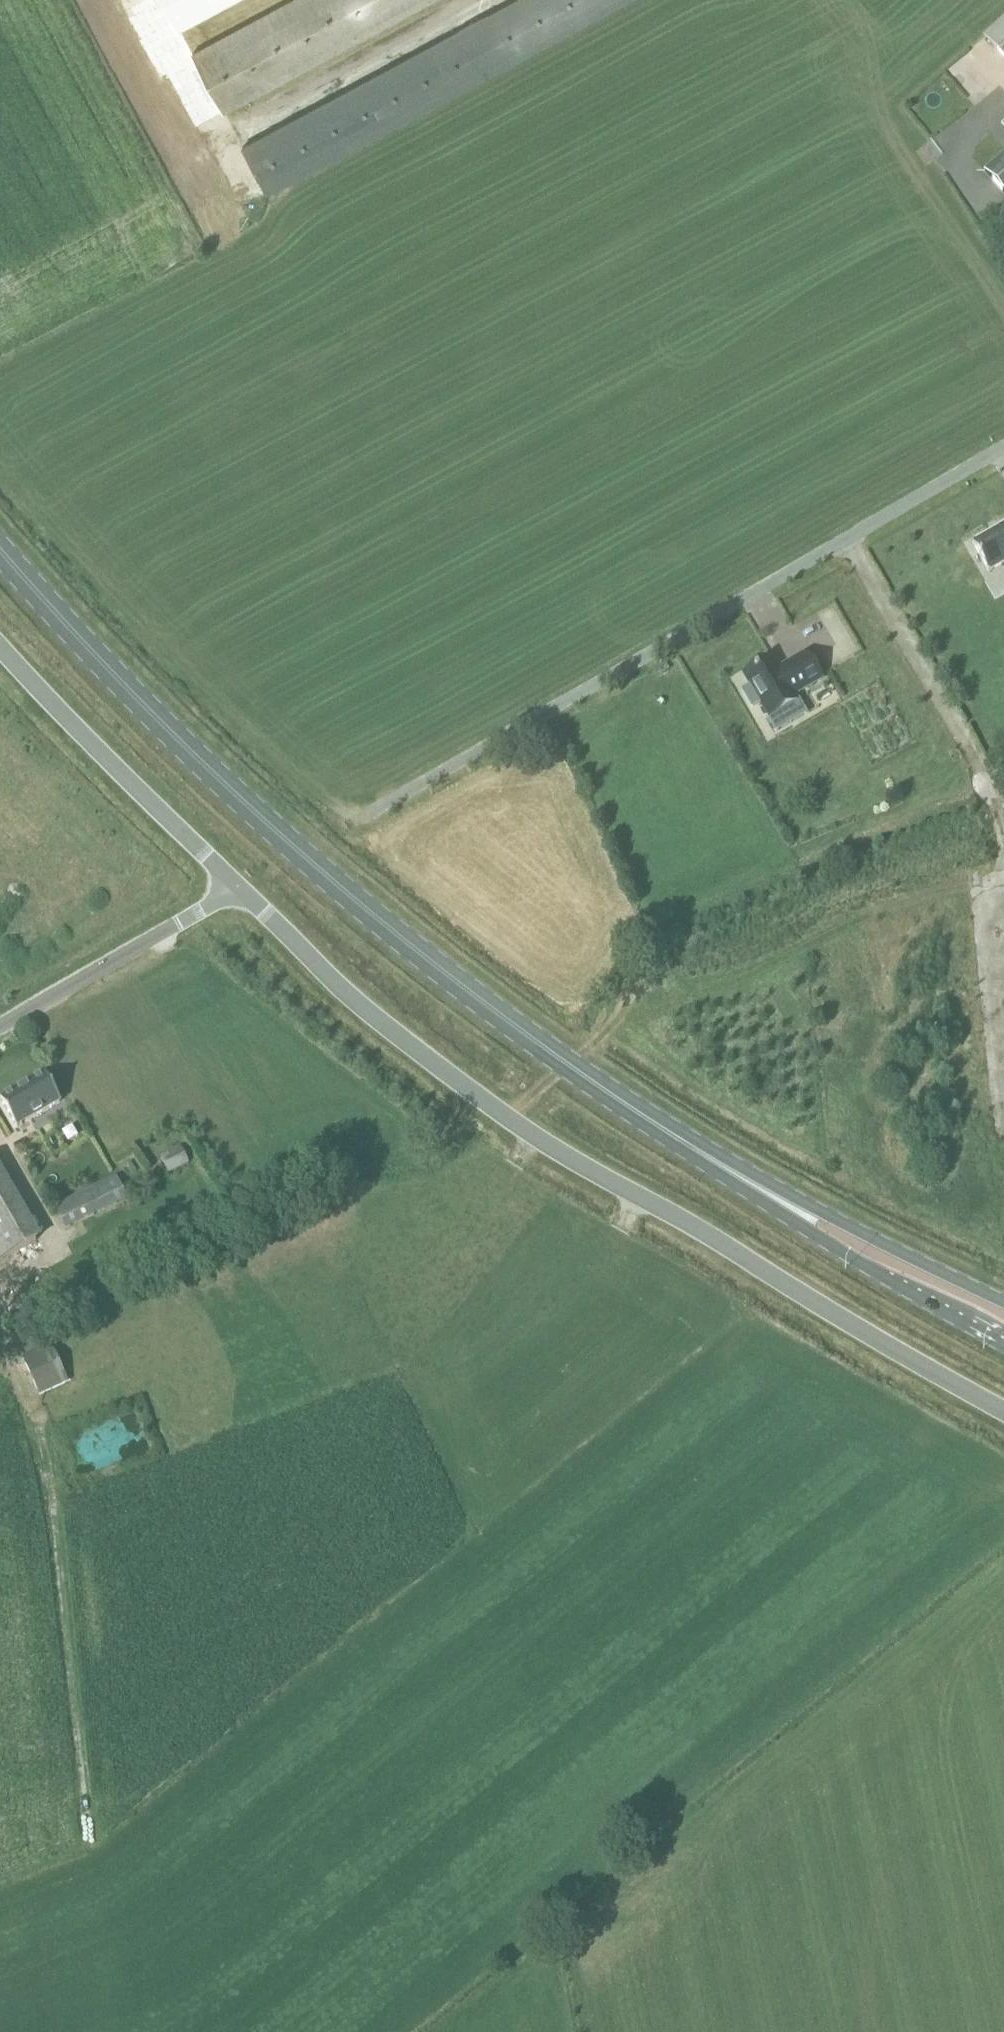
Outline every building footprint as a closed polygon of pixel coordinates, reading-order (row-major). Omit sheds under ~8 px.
[(180,29),(234,0),(164,0),(180,29)] [(191,53),(223,112),(431,0),(290,0),(191,53)] [(241,145),(268,194),(627,0),(511,0),(241,145)] [(983,36),(1003,59),(1003,16),(983,36)] [(985,172),(1003,194),(1003,155),(985,172)] [(989,572),(1003,564),(1003,525),(973,543),(989,572)] [(888,553),(905,544),(900,534),(883,543),(888,553)] [(795,695),(822,679),(807,653),(785,666),(786,668),(781,671),(774,659),(745,675),(751,686),(742,691),(752,708),(761,703),(769,717),(783,708),(789,717),(803,709),(798,699),(797,699),(795,695)] [(61,1102),(45,1074),(1,1100),(17,1127),(61,1102)] [(48,1121),(58,1140),(74,1131),(63,1112),(48,1121)] [(190,1163),(181,1146),(161,1156),(170,1173),(190,1163)] [(0,1174),(0,1261),(38,1240),(0,1174)] [(125,1174),(96,1187),(53,1210),(63,1229),(135,1193),(125,1174)] [(68,1382),(51,1344),(22,1358),(40,1395),(68,1382)] [(126,1409),(60,1428),(71,1467),(84,1463),(85,1466),(138,1451),(126,1409)]
